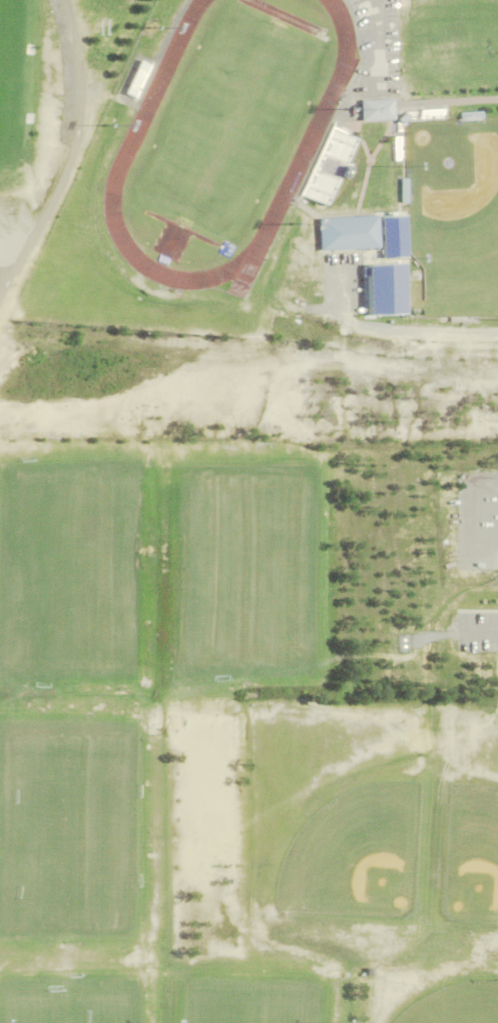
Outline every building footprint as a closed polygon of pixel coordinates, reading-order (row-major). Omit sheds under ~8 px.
[(151,67),(139,61),(123,94),(134,100),(151,67)] [(357,101),(389,98),(391,119),(359,122),(357,101)] [(299,196),(330,126),(355,137),(325,207),(299,196)] [(379,218),(400,217),(402,259),(381,260),(379,218)] [(318,221),(375,218),(376,251),(319,253),(318,221)]
